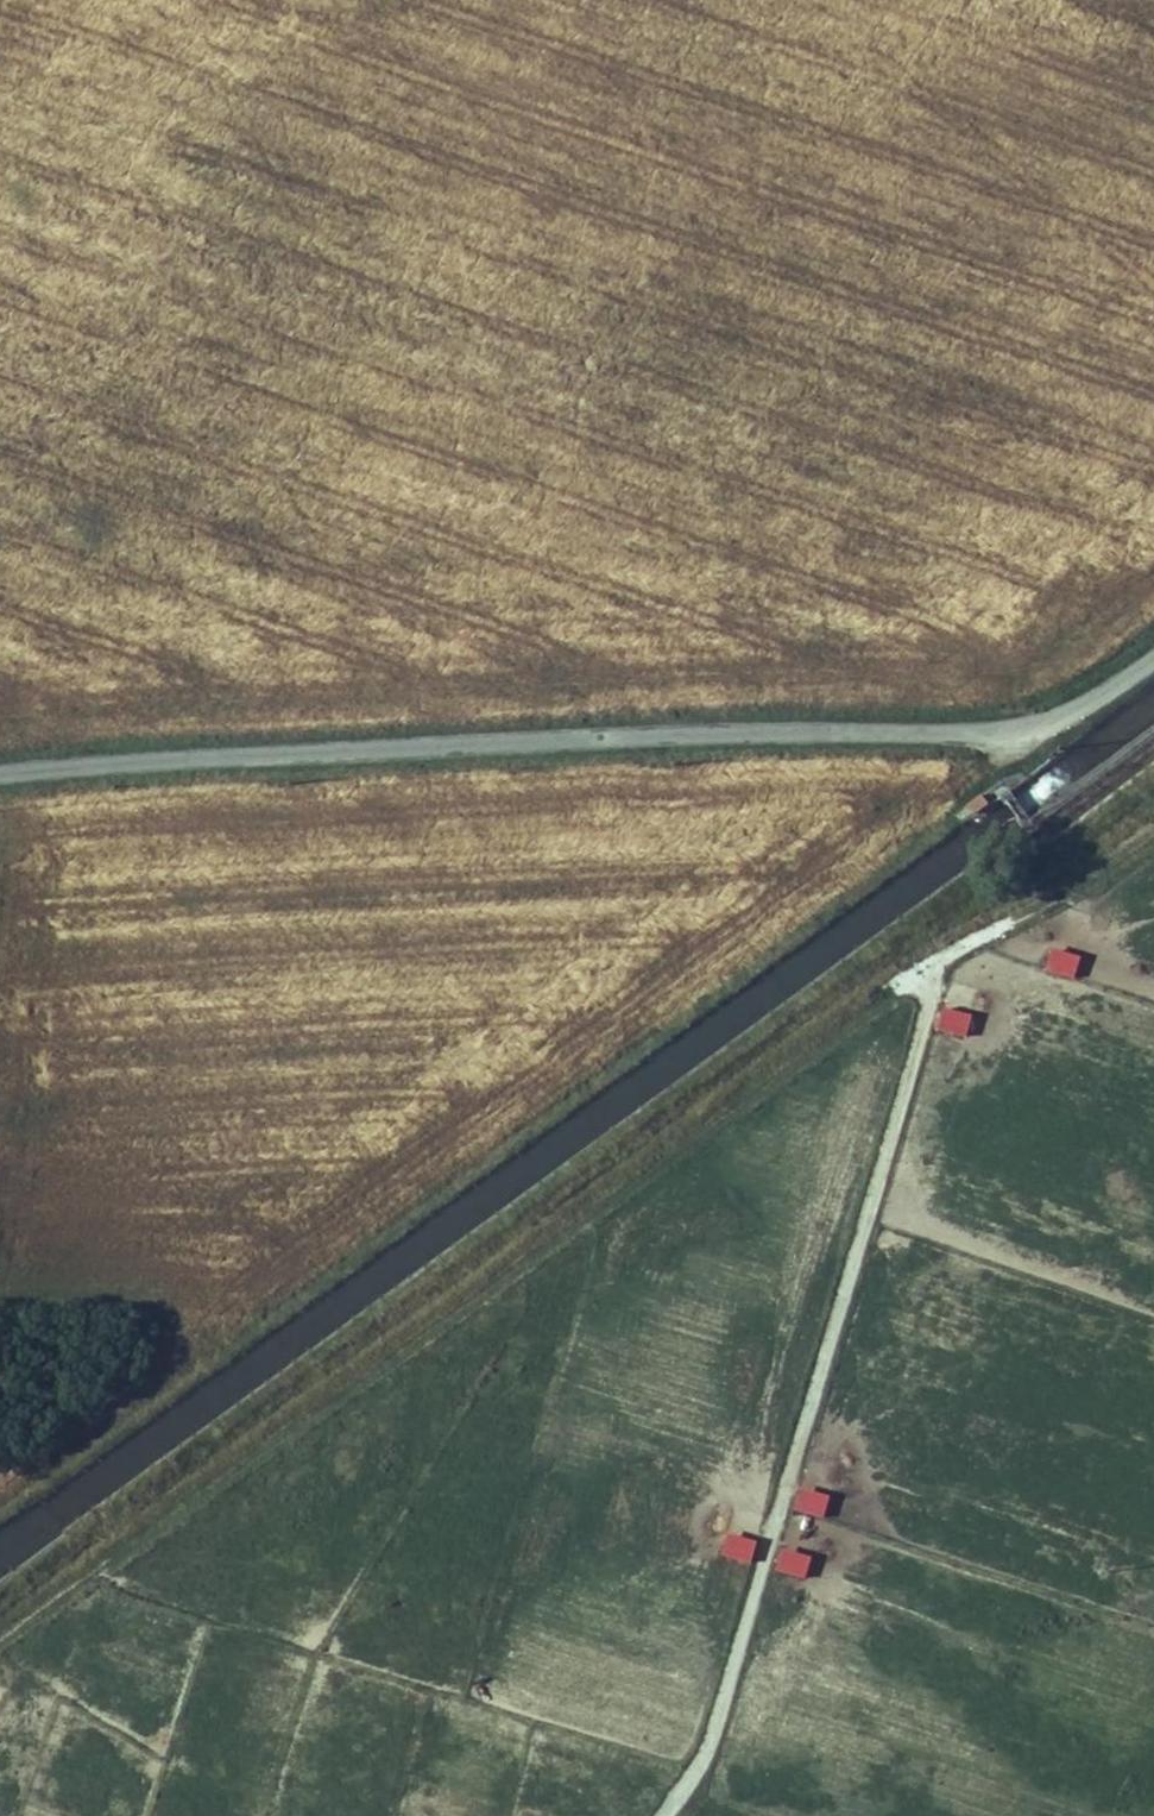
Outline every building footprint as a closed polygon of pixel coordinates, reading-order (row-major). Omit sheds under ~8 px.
[(1042,971),(1072,979),(1079,955),(1049,947),(1042,971)] [(941,1006),(933,1031),(964,1040),(972,1016),(941,1006)] [(795,1490),(794,1516),(825,1517),(826,1492),(795,1490)] [(749,1566),(757,1541),(726,1532),(718,1556),(749,1566)] [(780,1547),(773,1571),(803,1580),(810,1556),(780,1547)]
